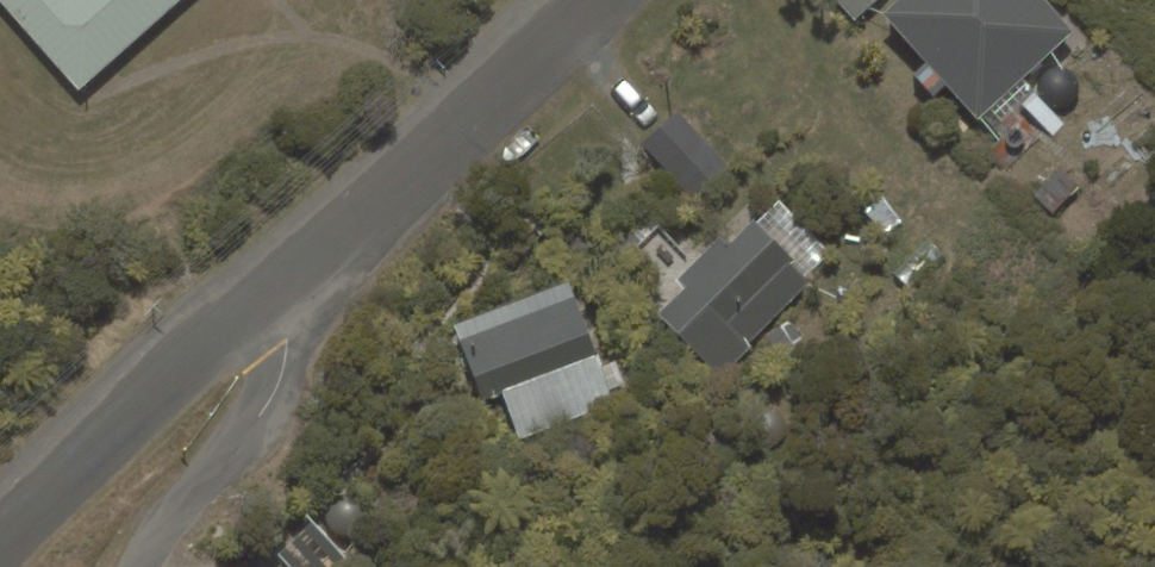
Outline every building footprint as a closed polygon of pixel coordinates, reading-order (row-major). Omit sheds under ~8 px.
[(78,90),(179,0),(0,0),(0,3),(78,90)] [(876,0),(836,0),(854,20),(876,0)] [(884,14),(978,117),(1071,32),(1042,0),(899,0),(884,14)] [(730,173),(679,112),(643,142),(694,203),(730,173)] [(687,289),(660,314),(720,377),(750,348),(748,342),(811,284),(755,224),(729,248),(721,240),(678,280),(687,289)] [(567,283),(453,326),(481,401),(502,393),(520,440),(613,405),(567,283)] [(290,566),(339,566),(349,558),(312,519),(276,553),(290,566)]
